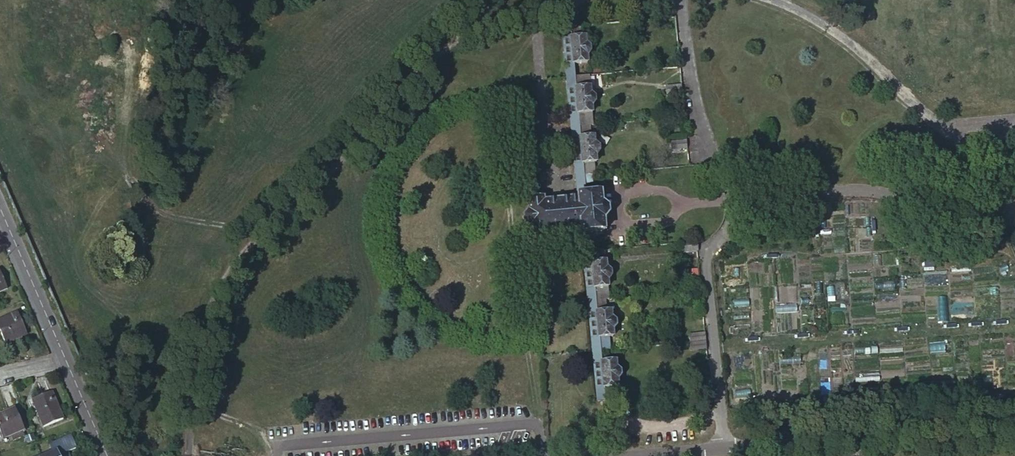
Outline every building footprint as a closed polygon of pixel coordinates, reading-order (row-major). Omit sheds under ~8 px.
[(581,26),(571,27),(575,65),(589,63),(589,57),(590,57),(592,53),(592,48),(588,45),(587,46),(587,39),(583,39),(581,26)] [(590,75),(576,76),(580,126),(592,126),(595,125),(593,106),(597,103),(596,98),(593,95),(592,95),(590,75)] [(684,93),(683,85),(667,86),(668,94),(684,93)] [(592,126),(580,126),(586,185),(594,184),(594,176),(596,176),(595,162),(598,162),(597,156),(598,156),(601,152),(600,147),(597,144),(596,144),(595,137),(592,138),(592,126)] [(689,148),(688,140),(673,142),(673,149),(689,148)] [(545,198),(529,200),(530,211),(529,212),(525,216),(526,223),(531,227),(532,227),(533,238),(549,237),(548,234),(582,230),(582,233),(606,231),(605,220),(606,220),(610,215),(609,209),(605,204),(603,205),(602,193),(579,195),(579,198),(577,199),(573,199),(545,202),(545,198)] [(699,251),(697,241),(684,242),(685,252),(699,251)] [(592,250),(596,301),(606,300),(610,299),(609,280),(612,276),(612,272),(608,269),(607,269),(605,249),(592,250)] [(592,250),(584,251),(589,305),(598,401),(606,401),(606,395),(605,388),(602,363),(601,351),(600,337),(596,301),(592,250)] [(702,290),(700,270),(693,271),(694,291),(702,290)] [(606,300),(596,301),(600,337),(614,336),(614,330),(617,326),(616,321),(613,319),(612,318),(612,312),(608,312),(606,300)] [(0,321),(0,332),(6,345),(28,335),(18,313),(0,321)] [(706,340),(706,332),(690,334),(690,342),(706,340)] [(707,349),(706,340),(690,342),(691,350),(707,349)] [(617,361),(602,363),(605,388),(620,386),(619,380),(620,380),(622,376),(621,371),(618,369),(617,361)] [(64,419),(52,392),(33,401),(44,428),(64,419)] [(16,409),(0,416),(0,430),(4,440),(26,431),(16,409)] [(48,455),(70,455),(67,449),(75,445),(71,436),(51,445),(55,453),(48,455)]
